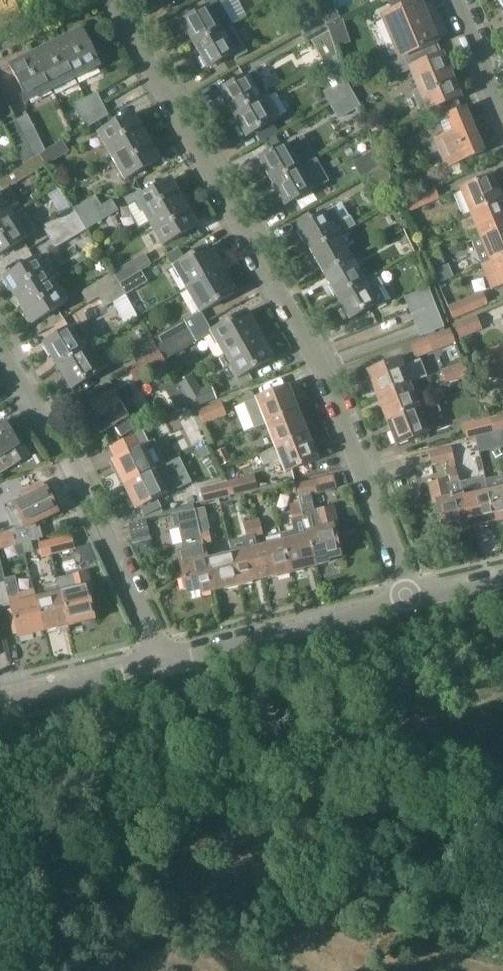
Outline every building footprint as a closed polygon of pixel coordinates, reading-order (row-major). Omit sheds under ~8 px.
[(182,22),(196,46),(232,25),(220,3),(226,0),(207,0),(210,6),(207,7),(182,22)] [(318,5),(327,24),(340,18),(336,9),(333,0),(330,0),(318,5)] [(415,0),(388,0),(404,40),(395,44),(400,58),(434,44),(433,42),(435,42),(418,0),(416,0),(415,1),(415,0)] [(315,5),(293,18),(306,42),(329,30),(326,23),(315,5)] [(343,20),(328,25),(336,48),(350,43),(343,20)] [(232,25),(196,46),(208,67),(209,68),(234,55),(236,60),(248,54),(232,25)] [(80,30),(80,29),(70,34),(70,35),(58,41),(76,78),(100,66),(82,30),(80,30)] [(76,78),(58,41),(46,47),(46,46),(36,51),(37,52),(34,53),(52,89),(76,78)] [(438,55),(434,44),(400,58),(406,71),(411,69),(419,88),(414,90),(422,111),(433,107),(456,98),(456,97),(458,96),(441,54),(438,55)] [(52,89),(34,53),(22,60),(21,58),(11,63),(12,65),(10,66),(28,101),(52,89)] [(120,74),(128,70),(124,62),(116,66),(120,74)] [(252,85),(247,76),(221,91),(234,114),(267,95),(260,81),(252,85)] [(331,104),(353,92),(345,78),(323,91),(331,104)] [(339,118),(361,105),(353,92),(331,104),(339,118)] [(81,115),(102,105),(96,94),(76,104),(81,115)] [(247,137),(272,122),(280,117),(267,95),(234,114),(247,137)] [(461,110),(456,98),(433,107),(439,120),(447,117),(453,131),(436,138),(447,165),(448,164),(453,176),(464,172),(459,160),(481,151),(464,109),(461,110)] [(87,127),(107,116),(102,105),(81,115),(87,127)] [(134,116),(132,114),(98,134),(111,157),(146,137),(140,126),(142,125),(136,115),(134,116)] [(34,157),(38,155),(44,151),(34,129),(27,115),(16,120),(34,157)] [(23,163),(34,157),(16,120),(5,126),(23,163)] [(315,158),(302,135),(285,145),(260,159),(272,182),(315,158)] [(153,149),(146,137),(111,157),(125,179),(158,160),(158,158),(160,157),(155,147),(153,149)] [(44,165),(68,152),(62,141),(44,151),(38,155),(44,165)] [(362,177),(384,165),(375,149),(353,162),(362,177)] [(26,176),(44,165),(38,155),(34,157),(23,163),(0,177),(0,191),(26,176)] [(285,205),(311,190),(328,181),(315,158),(272,182),(285,205)] [(371,193),(393,180),(384,165),(362,177),(371,193)] [(470,214),(501,202),(490,175),(459,188),(470,214)] [(179,190),(174,181),(171,182),(170,181),(136,200),(149,223),(183,203),(177,191),(179,190)] [(416,208),(440,199),(434,185),(411,196),(416,208)] [(22,210),(8,187),(0,192),(0,224),(22,210)] [(79,219),(101,206),(94,196),(73,209),(79,219)] [(86,231),(118,212),(111,200),(101,206),(79,219),(86,231)] [(502,228),(502,207),(501,202),(470,214),(480,238),(502,228)] [(190,215),(183,203),(149,223),(162,246),(197,226),(195,224),(198,223),(192,213),(190,215)] [(48,239),(79,219),(73,209),(41,228),(48,239)] [(341,222),(334,209),(298,229),(311,251),(337,236),(356,225),(351,217),(341,222)] [(26,238),(36,232),(22,210),(0,224),(0,254),(26,238)] [(54,250),(86,231),(79,219),(48,239),(54,250)] [(502,256),(502,228),(480,238),(490,261),(502,256)] [(323,273),(350,258),(337,236),(311,251),(323,273)] [(430,259),(441,254),(437,245),(426,249),(430,259)] [(187,290),(222,270),(208,248),(174,267),(187,290)] [(434,268),(445,263),(441,254),(430,259),(434,268)] [(119,286),(140,273),(151,266),(144,255),(112,274),(119,286)] [(500,285),(502,284),(502,256),(490,261),(482,265),(492,289),(500,285)] [(19,302),(52,281),(38,258),(4,279),(6,281),(4,282),(10,291),(11,290),(19,302)] [(336,296),(363,281),(350,258),(323,273),(336,296)] [(200,313),(235,293),(222,270),(187,290),(200,313)] [(125,296),(147,283),(140,273),(119,286),(125,296)] [(87,305),(97,299),(119,286),(112,274),(80,294),(87,305)] [(376,307),(386,302),(378,288),(382,286),(376,274),(363,281),(336,296),(350,320),(375,305),(376,307)] [(32,323),(65,303),(52,281),(19,302),(26,313),(24,314),(30,323),(32,322),(32,323)] [(104,309),(125,296),(119,286),(97,299),(104,309)] [(410,310),(434,300),(429,288),(405,297),(410,310)] [(454,320),(489,305),(484,292),(449,306),(454,320)] [(415,322),(439,312),(434,300),(410,310),(415,322)] [(420,336),(444,327),(439,312),(415,322),(420,336)] [(225,357),(260,336),(246,314),(212,334),(225,357)] [(460,339),(483,329),(477,315),(454,325),(460,339)] [(158,351),(190,333),(183,321),(152,339),(158,351)] [(58,366),(91,346),(78,324),(45,344),(58,366)] [(450,329),(410,345),(416,358),(455,343),(450,329)] [(165,362),(196,344),(190,333),(158,351),(165,362)] [(239,379),(273,359),(260,336),(225,357),(239,379)] [(158,351),(152,339),(150,340),(150,339),(129,352),(136,364),(158,351)] [(502,355),(502,344),(491,349),(494,359),(502,355)] [(71,388),(104,368),(91,346),(58,366),(71,388)] [(167,365),(165,362),(158,351),(136,364),(126,370),(135,384),(167,365)] [(420,359),(409,364),(406,357),(367,373),(377,397),(407,385),(428,377),(420,359)] [(447,386),(468,377),(463,363),(441,372),(447,386)] [(387,421),(417,409),(407,385),(377,397),(387,421)] [(120,439),(142,426),(128,401),(134,394),(129,386),(85,412),(99,435),(112,427),(120,439)] [(193,409),(216,400),(211,387),(188,397),(193,409)] [(254,428),(266,424),(296,412),(287,387),(244,403),(254,428)] [(202,424),(226,414),(221,401),(197,411),(202,424)] [(397,446),(427,434),(422,421),(439,412),(435,403),(417,409),(387,421),(397,446)] [(276,448),(306,436),(296,412),(266,424),(276,448)] [(502,429),(502,413),(495,415),(498,430),(502,429)] [(472,436),(498,430),(495,415),(468,421),(472,436)] [(3,422),(0,424),(0,472),(26,456),(10,428),(7,430),(3,422)] [(143,431),(111,447),(116,459),(111,461),(117,472),(114,476),(119,485),(123,484),(123,485),(153,470),(155,469),(155,470),(160,468),(161,467),(162,467),(166,465),(162,458),(154,441),(148,443),(143,431)] [(315,460),(306,436),(276,448),(259,454),(263,466),(281,459),(286,471),(315,460)] [(205,447),(199,450),(203,459),(209,456),(205,447)] [(219,465),(230,460),(224,447),(213,451),(219,465)] [(469,529),(453,460),(450,447),(428,452),(431,465),(445,462),(450,483),(447,483),(446,481),(429,485),(433,503),(437,502),(440,516),(439,517),(441,527),(444,526),(444,530),(457,527),(458,531),(469,529)] [(502,523),(502,457),(498,458),(502,475),(499,475),(502,489),(488,492),(496,525),(502,523)] [(459,467),(457,459),(453,460),(469,529),(482,526),(483,528),(496,525),(488,492),(473,496),(469,480),(467,481),(463,466),(459,467)] [(153,470),(123,485),(129,495),(126,499),(130,508),(135,508),(136,509),(138,508),(140,507),(144,516),(161,508),(157,499),(180,488),(180,487),(168,464),(166,465),(162,467),(161,467),(160,468),(155,470),(155,469),(153,470)] [(227,481),(226,482),(230,496),(231,496),(257,489),(254,475),(227,481)] [(298,494),(319,490),(316,478),(295,483),(298,494)] [(226,482),(201,488),(204,502),(230,496),(226,482)] [(16,545),(13,532),(17,531),(17,532),(39,522),(58,513),(55,506),(57,505),(52,494),(50,496),(47,490),(46,489),(46,490),(42,483),(22,493),(25,500),(7,509),(0,512),(0,521),(4,530),(0,530),(0,549),(16,545)] [(290,574),(302,571),(302,568),(315,565),(300,503),(299,500),(289,502),(297,537),(283,540),(290,574)] [(312,517),(308,501),(300,503),(315,565),(328,562),(327,557),(340,554),(339,550),(342,549),(340,539),(337,540),(333,525),(337,524),(332,506),(316,510),(317,515),(312,517)] [(198,528),(194,508),(172,513),(175,526),(184,524),(190,549),(178,552),(184,577),(182,578),(184,588),(187,588),(188,591),(200,588),(201,592),(214,589),(205,555),(202,544),(198,528)] [(254,535),(264,533),(260,518),(250,520),(254,535)] [(239,586),(251,583),(251,581),(263,578),(256,546),(254,535),(250,520),(242,522),(246,536),(228,540),(231,552),(239,586)] [(202,544),(210,542),(206,526),(198,528),(202,544)] [(277,577),(290,574),(283,540),(281,533),(266,536),(268,543),(256,546),(263,578),(276,575),(277,577)] [(51,554),(58,552),(74,548),(71,534),(48,540),(51,554)] [(140,555),(154,551),(150,539),(137,542),(140,555)] [(44,563),(53,560),(51,554),(48,540),(39,543),(44,563)] [(239,586),(231,552),(207,557),(207,554),(205,555),(214,589),(226,587),(227,589),(239,586)] [(69,625),(94,618),(88,592),(92,591),(87,573),(70,577),(73,589),(60,593),(69,625)] [(16,580),(5,582),(11,605),(14,619),(12,620),(16,634),(18,634),(19,637),(44,631),(36,598),(34,590),(20,594),(16,580)] [(44,631),(69,625),(60,593),(58,583),(45,586),(47,596),(36,598),(44,631)]
